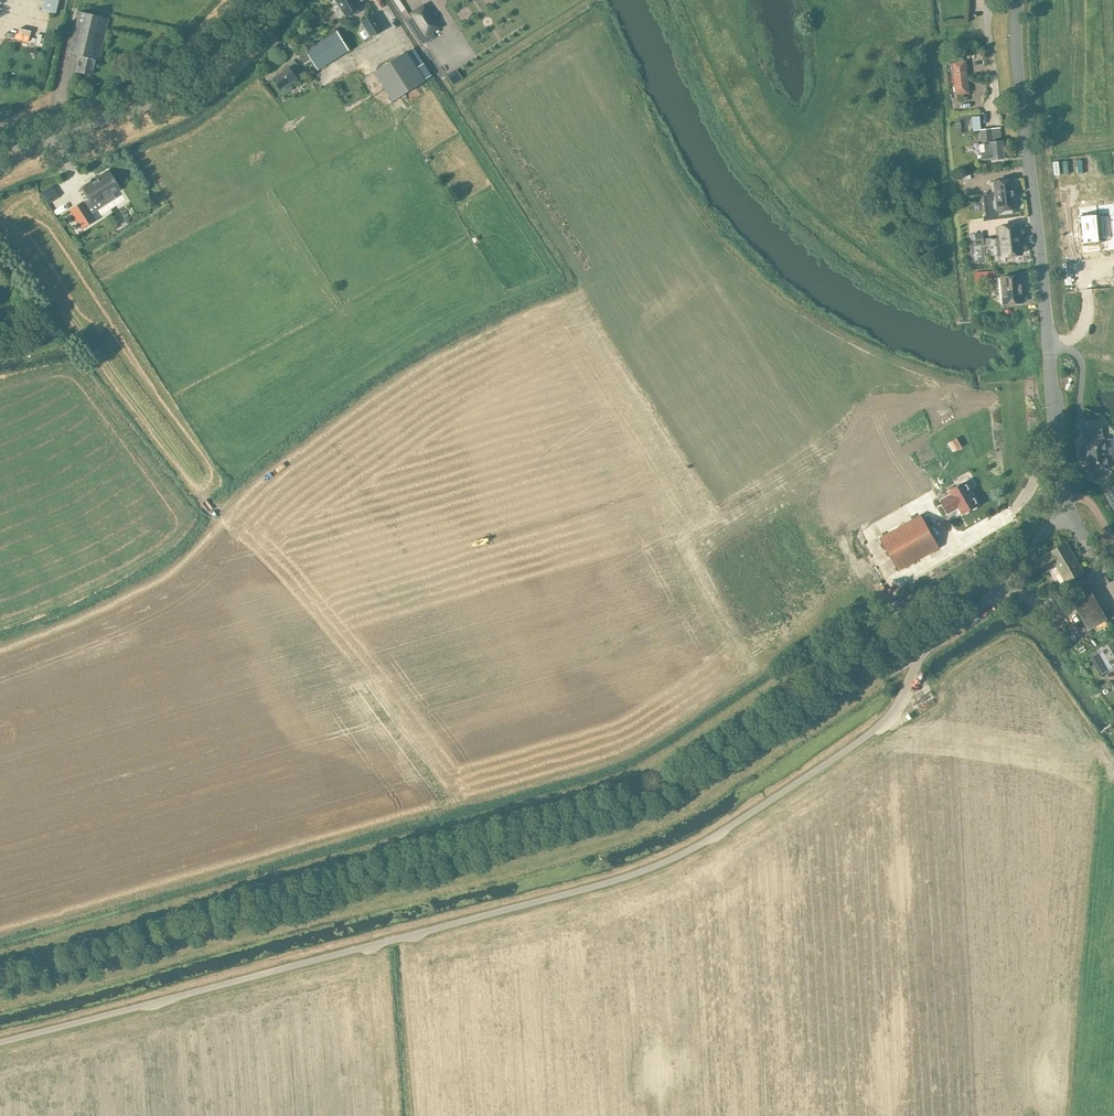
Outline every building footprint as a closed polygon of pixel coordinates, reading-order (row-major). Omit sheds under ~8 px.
[(42,9),(55,12),(58,0),(44,0),(42,9)] [(346,15),(350,13),(351,16),(360,11),(358,8),(361,6),(358,1),(361,0),(337,0),(346,15)] [(425,5),(412,14),(424,32),(426,36),(439,27),(437,24),(425,5)] [(79,13),(70,55),(79,57),(75,73),(92,76),(95,60),(99,61),(108,19),(79,13)] [(383,29),(374,14),(362,21),(372,36),(383,29)] [(349,51),(337,32),(307,51),(319,70),(349,51)] [(425,80),(432,76),(414,48),(408,52),(407,51),(374,72),(393,101),(426,80),(425,80)] [(299,56),(304,64),(311,60),(306,52),(299,56)] [(302,71),(294,60),(287,66),(288,68),(273,79),(281,90),(297,78),(295,76),(302,71)] [(965,61),(953,62),(956,94),(968,93),(965,61)] [(1002,140),(1001,141),(999,128),(980,130),(982,143),(985,143),(986,153),(981,154),(982,161),(1004,158),(1002,140)] [(81,189),(88,199),(82,203),(82,202),(70,209),(82,228),(95,220),(90,213),(115,198),(113,195),(119,191),(107,172),(81,189)] [(994,182),(995,191),(991,191),(991,192),(995,192),(997,210),(1017,208),(1015,195),(1014,195),(1012,180),(990,182),(990,183),(994,182)] [(1079,216),(1077,216),(1080,244),(1082,244),(1083,252),(1101,250),(1100,242),(1102,241),(1102,239),(1110,238),(1108,215),(1099,216),(1099,214),(1097,214),(1096,205),(1078,207),(1079,216)] [(997,238),(1000,238),(1002,256),(1005,256),(1006,257),(1008,257),(1010,257),(1012,255),(1022,254),(1020,242),(1019,242),(1017,225),(995,228),(996,228),(999,228),(1000,237),(997,237),(997,238)] [(1021,280),(1021,276),(1010,277),(1008,275),(1004,275),(1002,278),(1001,278),(1003,304),(1023,302),(1022,286),(1023,285),(1023,280),(1021,280)] [(950,441),(955,450),(961,446),(956,438),(950,441)] [(1086,440),(1089,471),(1107,469),(1105,449),(1113,448),(1113,439),(1104,440),(1104,439),(1086,440)] [(940,500),(947,513),(958,507),(962,514),(978,505),(965,482),(949,491),(951,495),(940,500)] [(921,515),(880,538),(899,571),(940,548),(921,515)] [(1083,573),(1066,543),(1048,553),(1035,561),(1042,574),(1056,566),(1065,582),(1083,573)] [(1088,630),(1107,619),(1091,590),(1072,601),(1088,630)] [(1091,655),(1092,656),(1096,664),(1097,666),(1098,666),(1100,671),(1105,672),(1110,669),(1111,669),(1112,671),(1113,669),(1113,642),(1091,655)]
